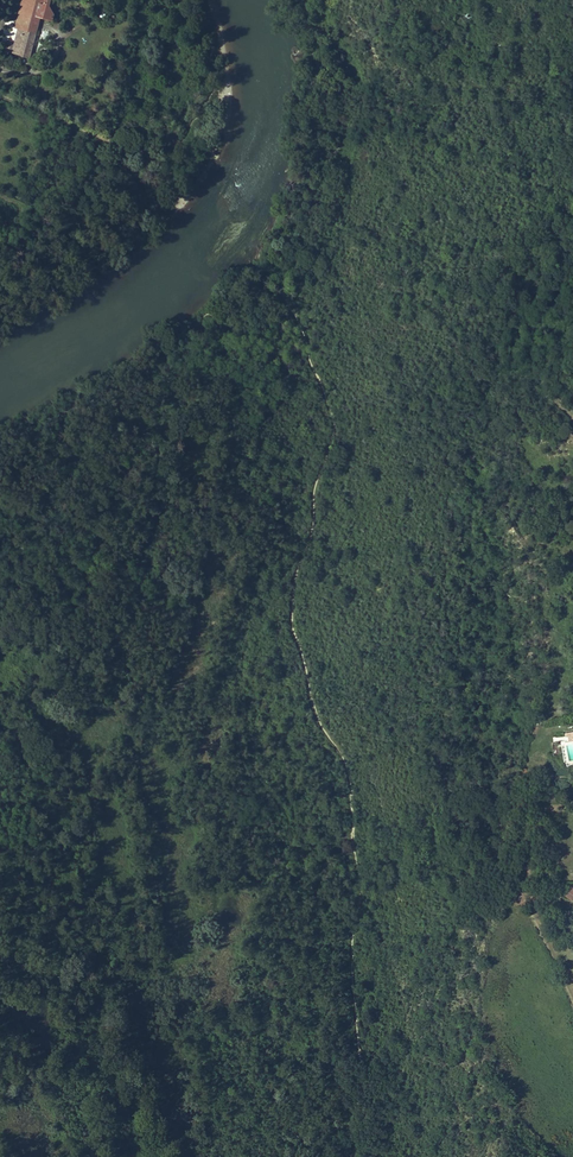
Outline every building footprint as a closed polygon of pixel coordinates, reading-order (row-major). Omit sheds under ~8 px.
[(40,17),(45,0),(23,0),(17,22),(21,23),(20,29),(36,34),(37,28),(39,22),(40,17)] [(40,17),(52,20),(55,8),(49,6),(50,0),(45,0),(40,17)] [(29,57),(36,34),(20,29),(21,23),(17,22),(15,27),(18,28),(13,46),(7,44),(5,53),(8,54),(9,52),(29,57)] [(569,737),(558,739),(559,742),(561,742),(562,747),(566,746),(568,759),(572,759),(572,758),(569,737)] [(566,891),(561,898),(568,904),(572,897),(566,891)]
